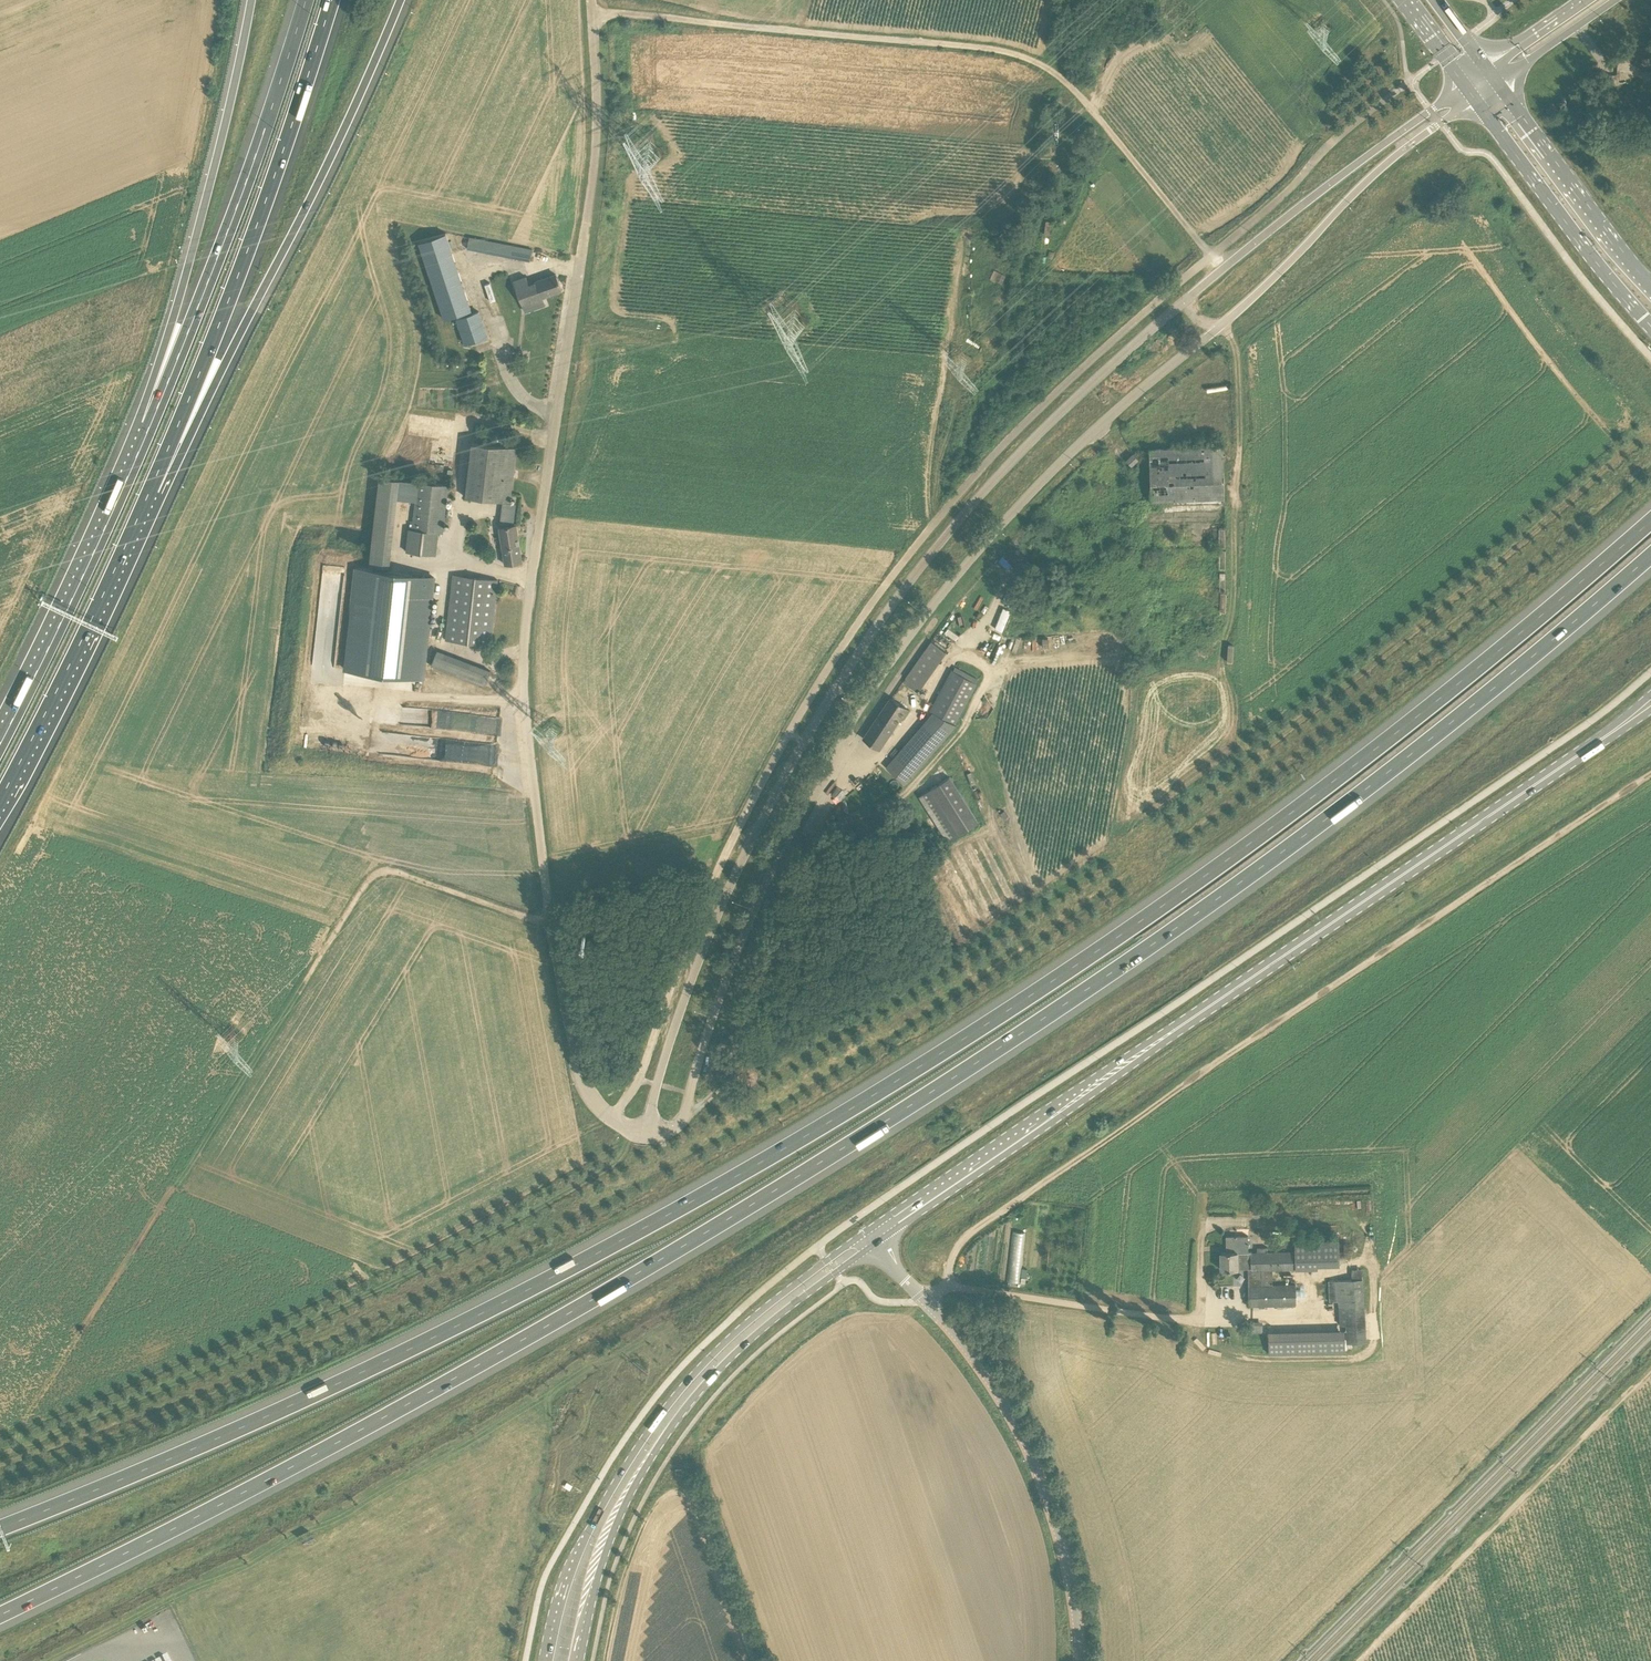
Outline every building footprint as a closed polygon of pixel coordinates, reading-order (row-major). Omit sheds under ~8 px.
[(445,320),(472,311),(446,233),(420,242),(445,320)] [(470,236),(467,247),(530,260),(533,249),(470,236)] [(994,269),(991,278),(997,280),(1000,271),(994,269)] [(515,281),(526,311),(545,304),(542,297),(562,290),(556,274),(529,284),(527,276),(515,281)] [(490,337),(482,310),(457,317),(465,344),(490,337)] [(517,447),(473,442),(466,497),(511,502),(517,447)] [(1229,496),(1227,444),(1153,446),(1154,498),(1229,496)] [(1127,459),(1132,464),(1138,459),(1133,454),(1127,459)] [(370,565),(387,567),(389,567),(399,478),(380,476),(370,565)] [(449,485),(420,482),(420,481),(417,481),(412,528),(409,528),(406,551),(436,554),(439,533),(443,534),(449,485)] [(517,524),(499,527),(505,563),(522,561),(517,524)] [(1031,563),(1011,546),(1002,556),(1023,574),(1031,563)] [(434,577),(357,568),(345,669),(423,678),(434,577)] [(491,645),(498,579),(454,574),(446,640),(491,645)] [(1004,605),(1014,608),(1018,592),(1008,589),(1004,605)] [(1004,606),(995,627),(1003,631),(1012,610),(1004,606)] [(946,651),(932,641),(906,677),(920,687),(946,651)] [(1021,651),(1021,641),(1005,641),(1005,651),(1021,651)] [(1027,654),(1042,656),(1044,645),(1029,642),(1027,654)] [(485,685),(491,670),(438,650),(432,665),(485,685)] [(951,668),(929,717),(901,749),(900,751),(890,762),(888,767),(898,776),(912,782),(948,741),(949,738),(957,730),(979,680),(951,668)] [(435,671),(432,682),(444,686),(447,675),(435,671)] [(907,708),(891,697),(864,738),(879,748),(907,708)] [(393,724),(441,725),(441,708),(394,707),(393,724)] [(467,764),(507,765),(508,748),(467,747),(467,764)] [(948,840),(960,833),(978,821),(950,776),(920,796),(948,840)] [(1002,822),(1006,831),(1016,826),(1012,817),(1002,822)] [(1021,1282),(1024,1231),(1011,1230),(1008,1281),(1021,1282)] [(1249,1269),(1249,1251),(1248,1235),(1226,1236),(1227,1246),(1230,1246),(1230,1251),(1221,1251),(1222,1269),(1248,1269),(1249,1269)] [(1295,1241),(1295,1251),(1296,1266),(1296,1269),(1318,1269),(1318,1265),(1340,1265),(1339,1240),(1295,1241)] [(1251,1251),(1249,1251),(1249,1269),(1248,1269),(1249,1306),(1277,1305),(1277,1309),(1284,1309),(1283,1305),(1297,1305),(1296,1285),(1273,1285),(1273,1270),(1296,1269),(1296,1266),(1295,1251),(1268,1252),(1268,1247),(1257,1247),(1257,1252),(1252,1252),(1251,1251)] [(1319,1290),(1320,1370),(1365,1370),(1364,1290),(1319,1290)] [(1343,1331),(1267,1333),(1268,1354),(1344,1352),(1343,1331)] [(174,1608),(162,1613),(167,1625),(179,1620),(174,1608)]
